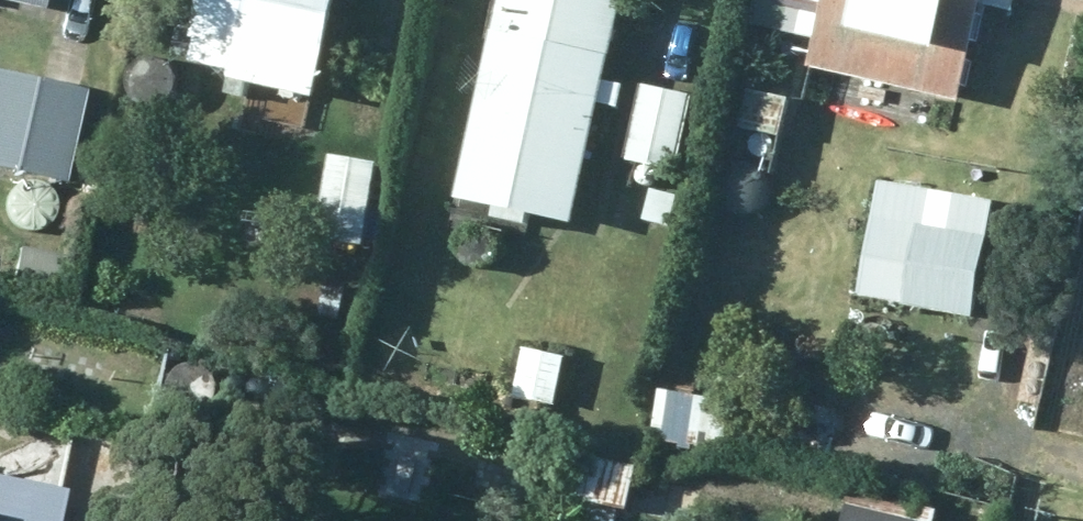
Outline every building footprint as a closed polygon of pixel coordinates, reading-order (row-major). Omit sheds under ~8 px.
[(46,11),(49,0),(0,0),(0,1),(46,11)] [(339,0),(207,0),(195,63),(232,71),(231,79),(320,97),(339,0)] [(627,0),(504,0),(463,199),(582,223),(627,0)] [(753,25),(819,41),(813,67),(965,101),(987,5),(1017,12),(1020,0),(758,0),(753,25)] [(87,92),(0,73),(0,166),(67,181),(87,92)] [(648,84),(631,159),(679,171),(696,95),(648,84)] [(787,105),(748,93),(741,138),(780,144),(787,105)] [(370,243),(381,163),(334,157),(322,235),(370,243)] [(654,185),(646,219),(674,225),(681,191),(654,185)] [(995,205),(876,185),(859,307),(978,324),(995,205)] [(326,286),(324,317),(345,319),(348,288),(326,286)] [(559,406),(569,358),(526,348),(517,397),(559,406)] [(677,475),(589,454),(578,499),(570,496),(564,520),(665,520),(677,475)] [(0,477),(0,520),(60,520),(67,492),(0,477)] [(854,502),(849,520),(933,520),(854,502)]
